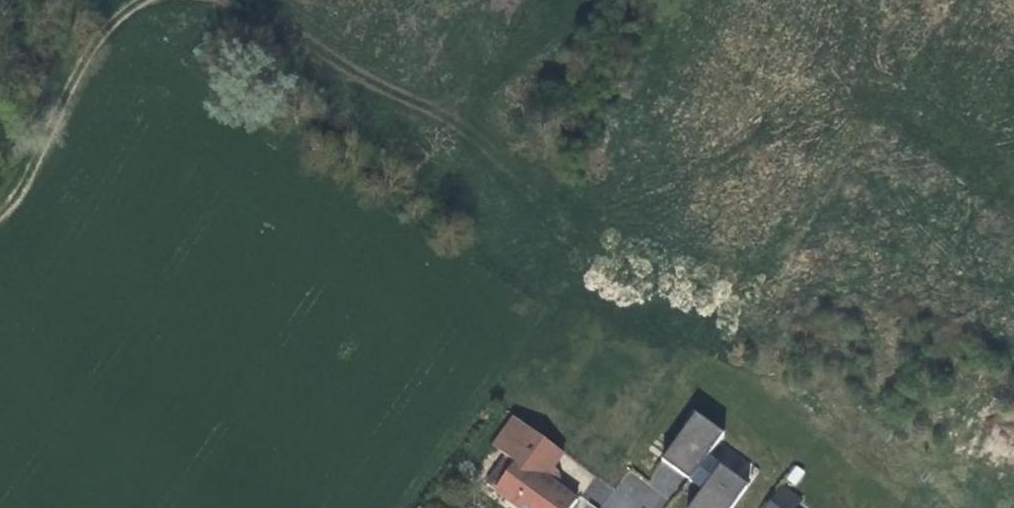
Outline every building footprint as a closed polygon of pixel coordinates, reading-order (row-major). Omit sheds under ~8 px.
[(693,479),(711,456),(728,434),(701,413),(666,459),(693,479)] [(497,492),(519,507),(576,507),(580,502),(559,487),(552,482),(555,479),(560,472),(555,468),(565,455),(516,420),(506,435),(519,445),(509,459),(517,465),(497,492)] [(519,445),(506,435),(495,449),(509,459),(519,445)] [(693,479),(700,485),(706,489),(693,507),(735,507),(752,485),(711,456),(693,479)] [(517,465),(509,459),(489,486),(497,492),(517,465)] [(558,481),(555,479),(552,482),(559,487),(562,484),(558,481)] [(799,497),(777,484),(763,507),(793,507),(799,497)]
